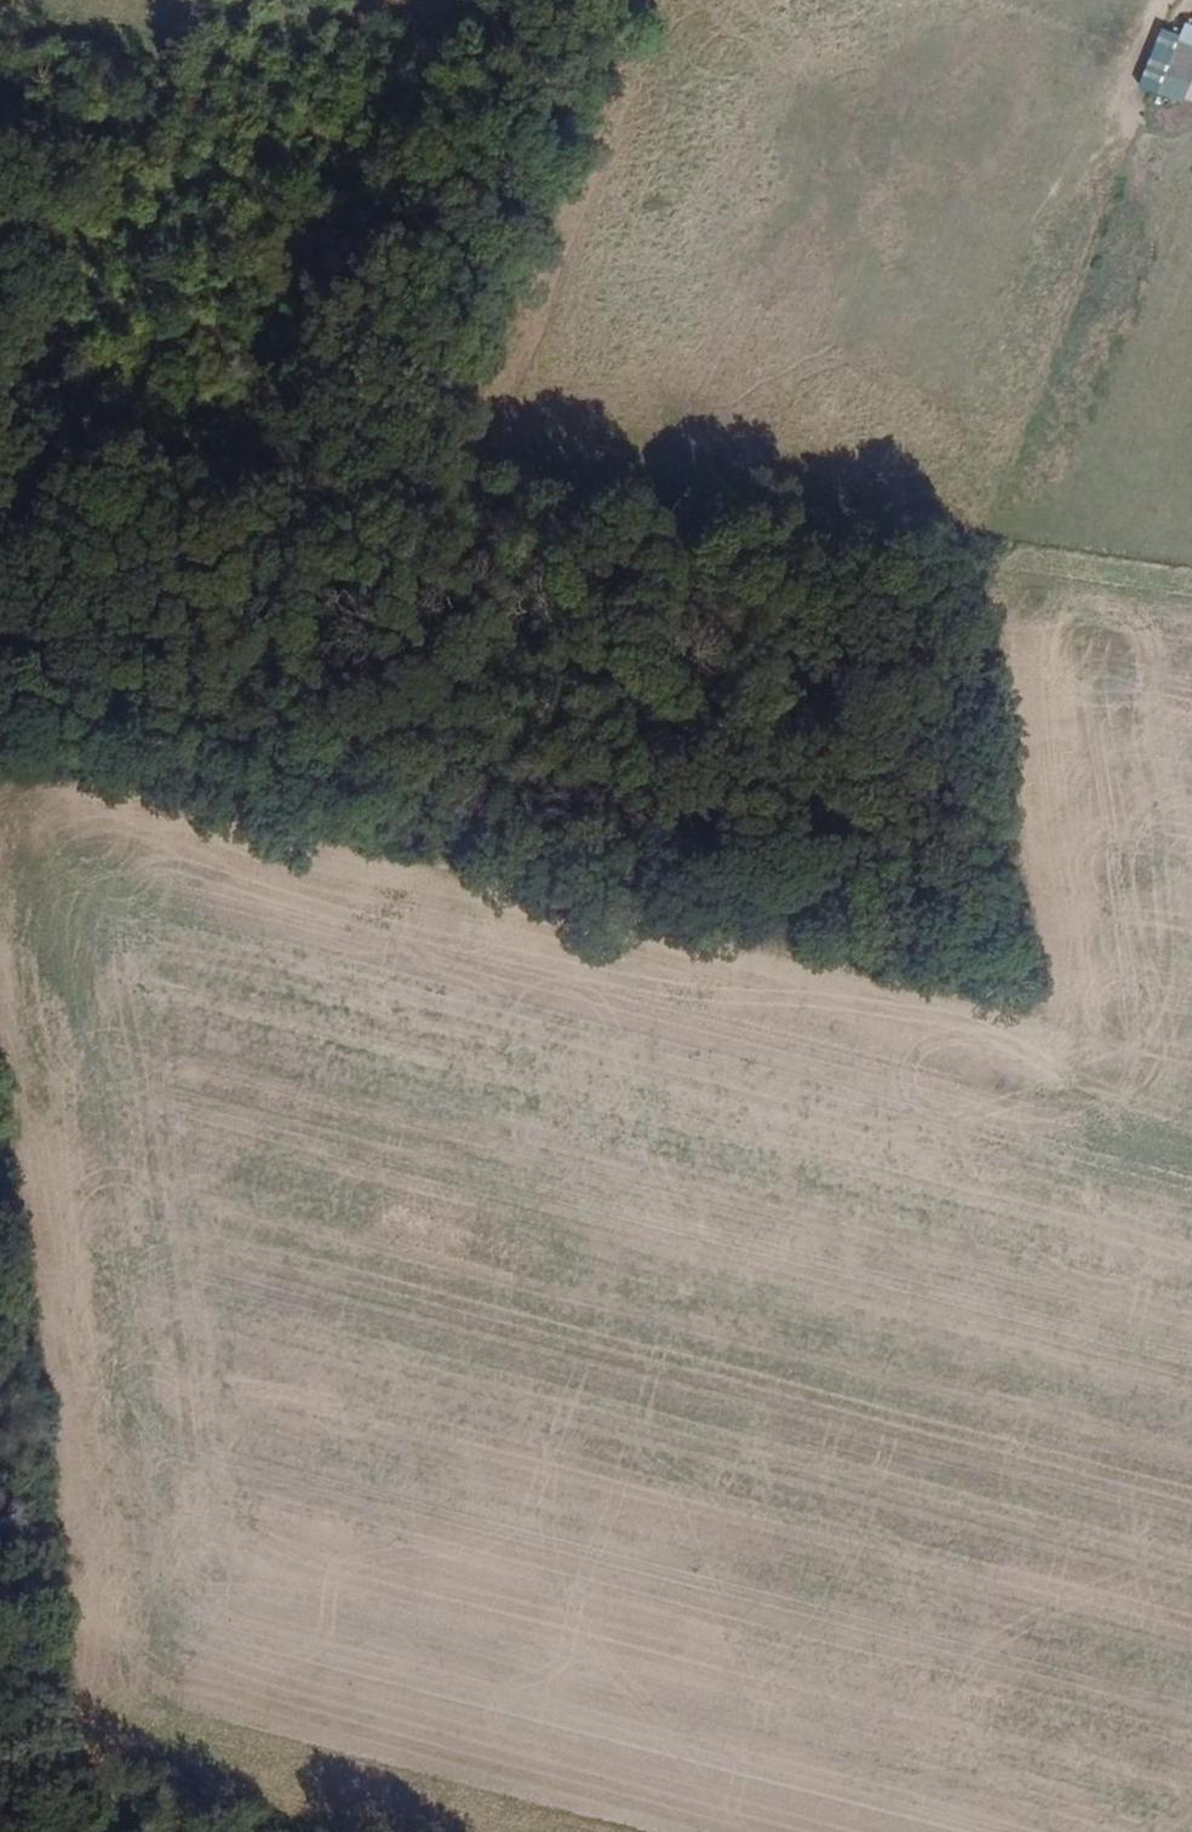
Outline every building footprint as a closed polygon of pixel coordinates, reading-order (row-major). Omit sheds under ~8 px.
[(1186,21),(1179,39),(1162,32),(1141,85),(1185,103),(1191,84),(1191,24),(1186,21)]
